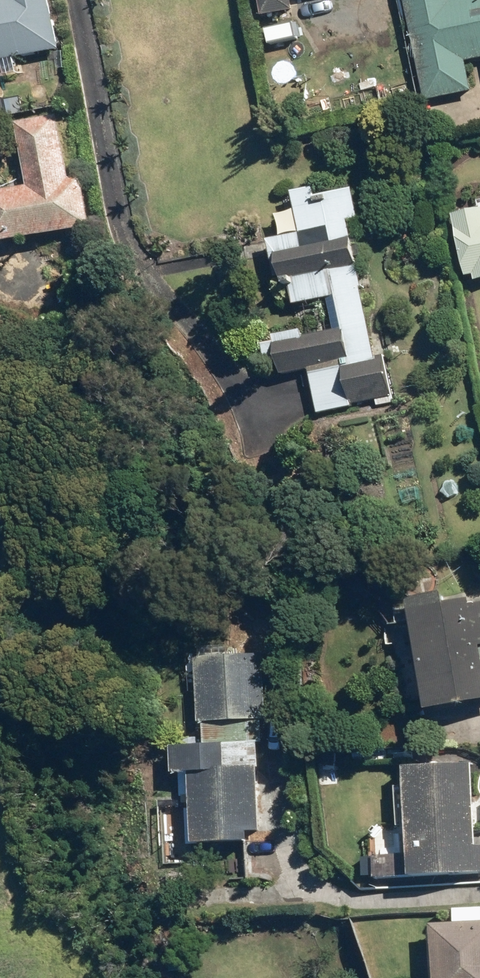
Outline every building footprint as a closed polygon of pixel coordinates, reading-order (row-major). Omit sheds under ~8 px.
[(59,50),(49,0),(0,0),(0,62),(59,50)] [(270,16),(301,11),(299,0),(267,0),(270,16)] [(430,101),(477,91),(471,61),(479,60),(479,0),(410,0),(430,101)] [(0,190),(0,241),(92,224),(82,175),(70,177),(58,114),(15,122),(27,185),(0,190)] [(383,359),(353,221),(366,218),(360,189),(323,197),(321,188),(299,192),(303,213),(283,217),(287,238),(273,241),(282,281),(295,278),(301,306),(332,299),(339,332),(307,339),(304,329),(262,338),(268,364),(285,361),(289,379),(312,374),(321,414),(397,397),(389,357),(383,359)] [(461,213),(471,278),(479,276),(479,210),(461,213)] [(420,609),(435,712),(479,705),(479,600),(420,609)] [(261,749),(266,749),(269,644),(204,644),(204,722),(211,722),(210,739),(178,739),(177,768),(195,768),(194,793),(162,792),(161,842),(222,843),(221,880),(276,881),(276,841),(259,840),(261,749)] [(410,764),(410,783),(400,783),(401,833),(376,834),(377,876),(479,874),(479,843),(477,843),(475,763),(410,764)] [(441,921),(442,977),(479,977),(479,907),(459,908),(459,920),(441,921)]
